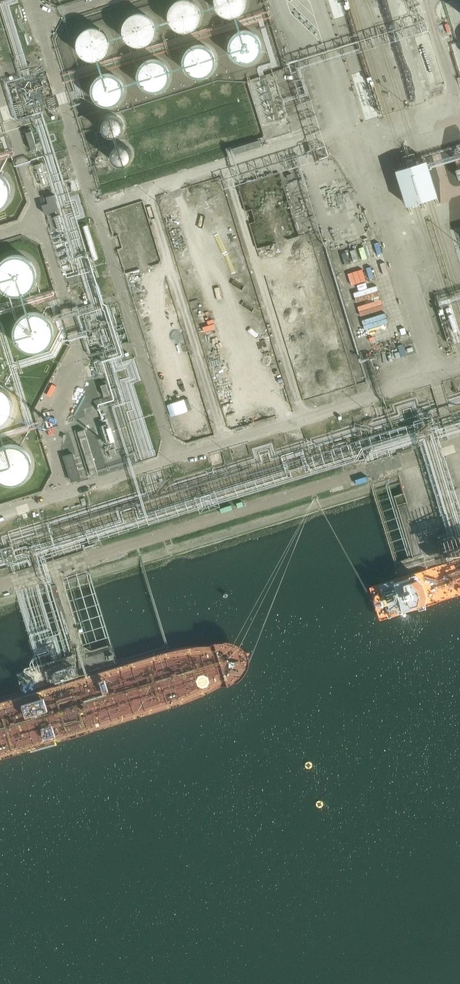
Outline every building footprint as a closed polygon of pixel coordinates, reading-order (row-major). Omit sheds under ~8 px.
[(203,12),(203,9),(202,6),(200,2),(198,0),(174,0),(172,2),(170,6),(169,9),(169,13),(170,16),(171,19),(172,22),(174,25),(176,26),(179,28),(182,29),(186,29),(189,29),(192,28),(195,27),(198,25),(200,22),(202,19),(203,16),(203,13),(203,12)] [(217,2),(218,5),(220,8),(223,11),(225,12),(228,13),(232,14),(235,14),(239,13),(242,11),(245,9),(247,7),(248,4),(250,0),(216,0),(217,2)] [(159,27),(159,24),(158,21),(156,18),(154,15),(152,13),(148,11),(146,10),(142,10),(139,10),(136,11),(133,13),(130,14),(128,17),(126,20),(125,23),(125,27),(125,30),(126,33),(128,36),(130,39),(133,41),(136,43),(141,44),(145,44),(147,43),(151,41),(153,39),(156,37),(158,34),(159,30),(159,27)] [(112,41),(112,40),(111,37),(111,34),(109,31),(107,29),(105,27),(103,25),(100,24),(96,23),(92,23),(89,24),(86,26),(84,27),(81,30),(80,33),(78,36),(78,40),(78,43),(79,46),(80,49),(82,52),(84,54),(87,55),(90,57),(94,57),(97,57),(101,56),(103,55),(107,53),(108,51),(110,47),(111,44),(112,41)] [(264,44),(264,41),(263,37),(261,35),(259,31),(256,29),(253,28),(248,27),(245,27),(241,28),(238,29),(235,31),(233,34),(231,37),(230,40),(230,44),(230,47),(231,50),(233,53),(235,56),(237,58),(240,59),(242,60),(246,61),(249,60),(253,60),(256,58),(259,56),(261,54),(263,50),(264,47),(264,44)] [(217,58),(217,57),(217,54),(216,51),(215,48),(212,45),(210,43),(207,42),(204,41),(201,40),(197,41),(195,41),(192,43),(189,45),(186,48),(185,51),(184,54),(183,57),(183,60),(184,63),(186,66),(188,69),(191,71),(193,73),(196,74),(199,74),(203,74),(206,73),(209,72),(212,70),(214,68),(216,64),(217,61),(217,58)] [(172,73),(172,72),(172,69),(171,66),(169,63),(167,61),(164,58),(162,57),(160,56),(156,55),(152,55),(149,56),(146,58),(143,60),(141,62),(139,65),(138,68),(138,72),(138,75),(139,79),(141,82),(143,84),(146,87),(148,88),(152,89),(155,89),(158,89),(161,88),(164,87),(167,84),(169,82),(171,79),(172,76),(172,73)] [(125,86),(125,83),(124,79),(122,77),(120,74),(118,72),(115,70),(113,70),(109,69),(106,69),(102,70),(99,72),(96,74),(94,77),(93,79),(92,83),(91,86),(91,89),(92,92),(93,95),(95,97),(98,100),(100,101),(103,103),(107,103),(111,103),(114,102),(116,101),(119,99),(122,97),(124,93),(125,90),(125,86)] [(126,123),(126,121),(125,118),(124,117),(123,115),(121,113),(119,112),(116,111),(114,111),(110,112),(106,115),(105,117),(104,119),(103,121),(103,123),(103,126),(104,128),(105,130),(107,132),(108,133),(110,134),(112,135),(115,135),(118,134),(120,133),(123,131),(124,129),(125,127),(126,123)] [(32,128),(26,129),(31,146),(36,145),(32,128)] [(134,152),(134,151),(133,149),(133,147),(131,144),(130,143),(128,141),(126,140),(124,140),(121,140),(119,140),(116,141),(113,144),(111,148),(110,151),(110,154),(111,156),(113,159),(117,162),(121,163),(124,163),(126,162),(130,160),(131,158),(133,156),(134,152)] [(12,191),(12,187),(10,183),(9,180),(6,177),(3,174),(0,172),(0,210),(3,208),(6,206),(9,203),(10,199),(11,195),(12,191)] [(336,209),(324,212),(328,229),(340,225),(336,209)] [(38,272),(37,268),(36,264),(34,260),(32,257),(29,254),(25,252),(21,251),(17,250),(13,251),(9,252),(6,253),(2,256),(0,258),(0,285),(2,288),(6,290),(9,292),(13,293),(17,293),(21,292),(25,291),(29,289),(32,286),(34,283),(36,279),(37,276),(38,272)] [(54,334),(55,330),(54,326),(53,322),(51,319),(49,316),(46,313),(42,311),(39,310),(35,309),(31,309),(27,310),(23,312),(20,314),(17,317),(15,320),(13,324),(12,328),(12,332),(13,336),(15,340),(17,343),(20,346),(23,348),(27,350),(31,351),(35,351),(39,351),(42,349),(46,347),(49,345),(51,342),(53,338),(54,334)] [(104,396),(110,395),(106,383),(101,385),(104,396)] [(15,404),(14,400),(13,396),(11,393),(9,389),(6,387),(2,385),(0,384),(0,424),(2,423),(6,421),(9,419),(11,416),(13,412),(14,408),(15,404)] [(32,463),(32,459),(31,456),(29,452),(26,449),(23,446),(20,444),(16,443),(12,442),(8,442),(4,443),(0,445),(0,481),(0,482),(4,483),(8,484),(12,485),(16,484),(20,483),(23,481),(26,478),(29,475),(31,471),(32,467),(32,463)] [(63,456),(71,482),(81,479),(73,453),(63,456)]
